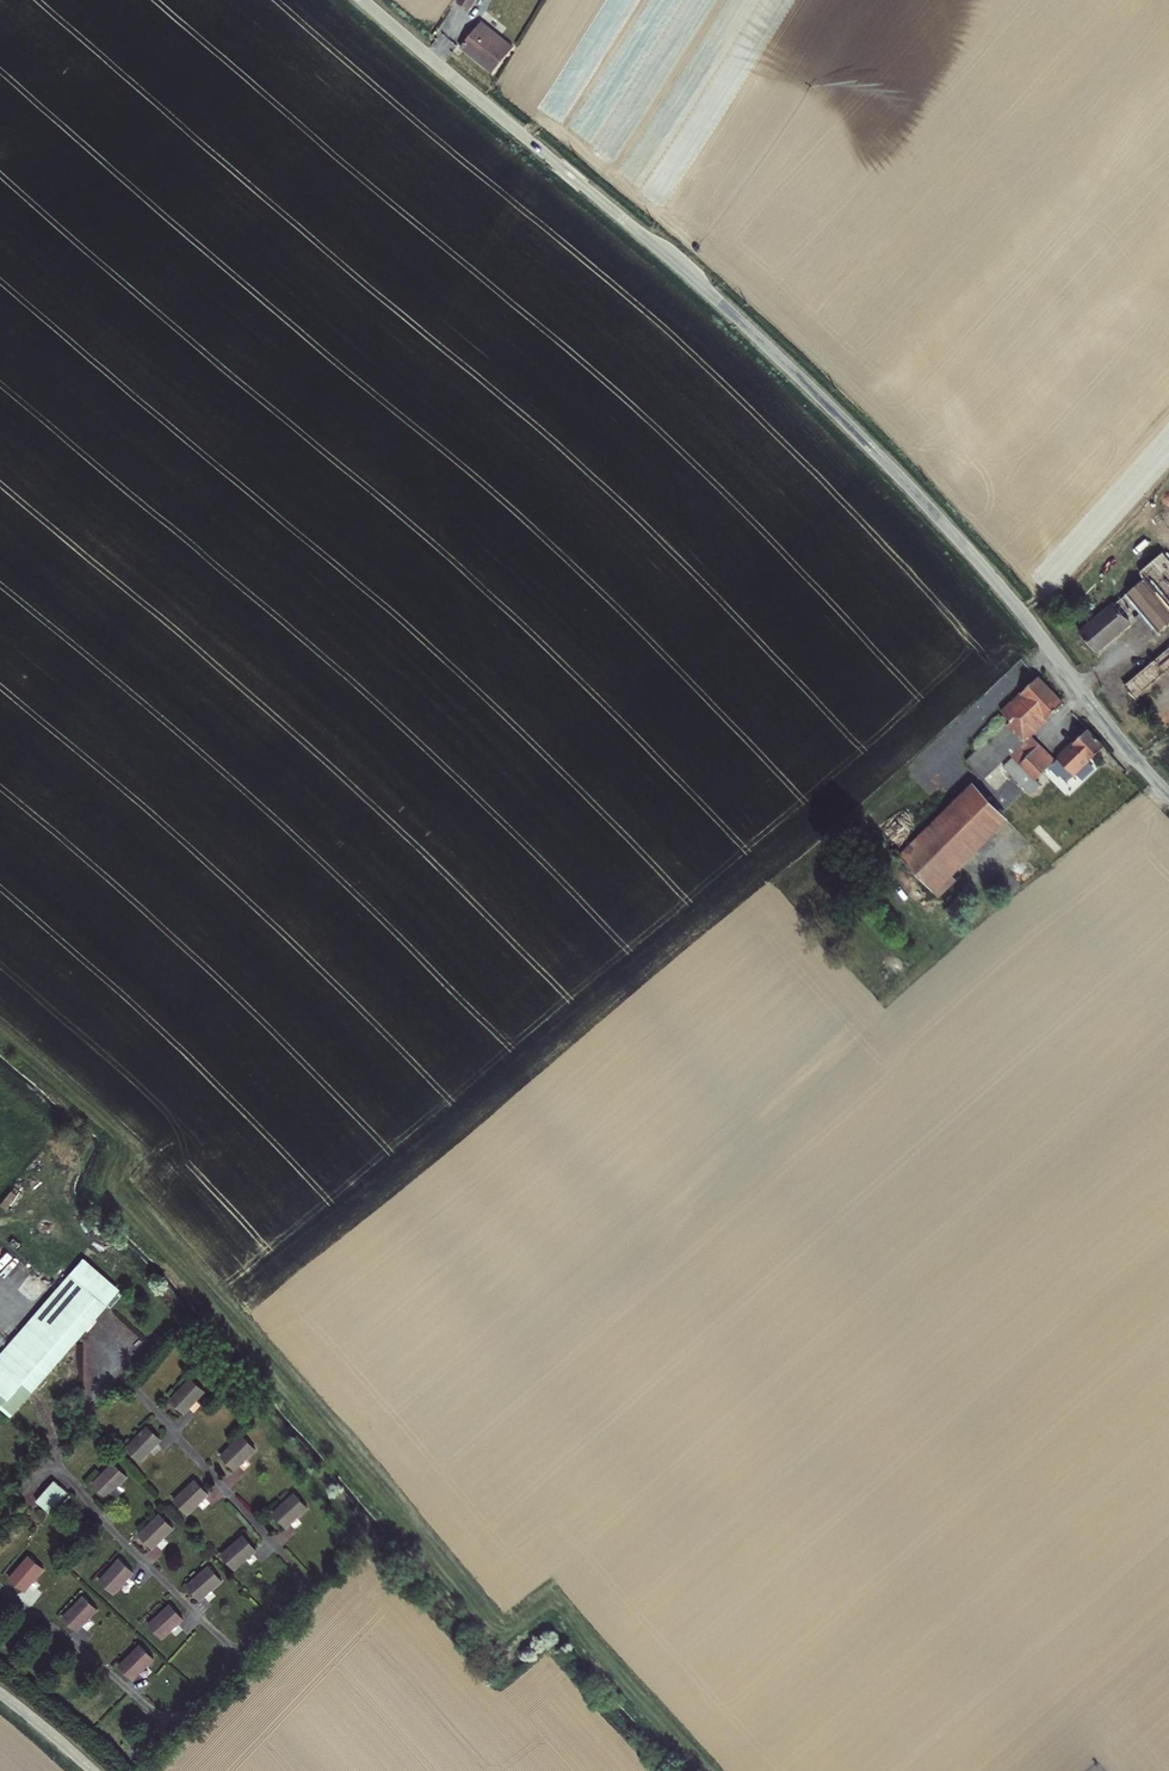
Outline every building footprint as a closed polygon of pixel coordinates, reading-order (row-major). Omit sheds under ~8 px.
[(457,2),(468,9),(473,1),(471,0),(458,0),(457,2)] [(492,70),(502,57),(513,44),(481,18),(460,44),(492,70)] [(1160,551),(1168,561),(1168,551),(1165,547),(1160,551)] [(1146,574),(1082,628),(1097,645),(1145,606),(1162,625),(1168,619),(1168,561),(1160,551),(1156,554),(1145,567),(1149,571),(1146,574)] [(1145,567),(1156,554),(1141,567),(1146,574),(1149,571),(1145,567)] [(1168,668),(1168,644),(1126,680),(1138,693),(1168,668)] [(1015,715),(975,754),(991,770),(1003,758),(1014,748),(1023,758),(1012,768),(1033,790),(1044,780),(1039,775),(1047,768),(1051,772),(1063,761),(1033,730),(1066,698),(1041,672),(1006,705),(1015,715)] [(1107,741),(1091,724),(1060,753),(1068,763),(1062,769),(1070,776),(1107,741)] [(1014,748),(1003,758),(1012,768),(1023,758),(1014,748)] [(977,777),(925,831),(905,851),(937,885),(954,868),(1010,812),(977,777)] [(960,875),(954,868),(937,885),(944,892),(960,875)] [(0,1353),(0,1404),(10,1413),(107,1303),(71,1272),(0,1353)] [(205,1388),(191,1375),(171,1396),(185,1409),(205,1388)] [(160,1437),(147,1424),(127,1445),(140,1458),(160,1437)] [(242,1432),(221,1452),(235,1466),(255,1445),(242,1432)] [(114,1463),(94,1484),(108,1497),(128,1477),(114,1463)] [(195,1476),(174,1497),(188,1511),(208,1490),(195,1476)] [(51,1481),(33,1501),(47,1513),(65,1493),(51,1481)] [(294,1490),(273,1510),(287,1523),(308,1503),(294,1490)] [(160,1511),(139,1532),(153,1545),(173,1525),(160,1511)] [(244,1532),(222,1551),(235,1566),(257,1546),(244,1532)] [(121,1560),(101,1581),(115,1594),(135,1573),(121,1560)] [(209,1563),(187,1582),(201,1596),(222,1577),(209,1563)] [(65,1618),(79,1631),(99,1610),(85,1597),(65,1618)] [(171,1605),(149,1625),(162,1639),(184,1620),(171,1605)] [(140,1645),(120,1667),(135,1680),(154,1658),(140,1645)]
